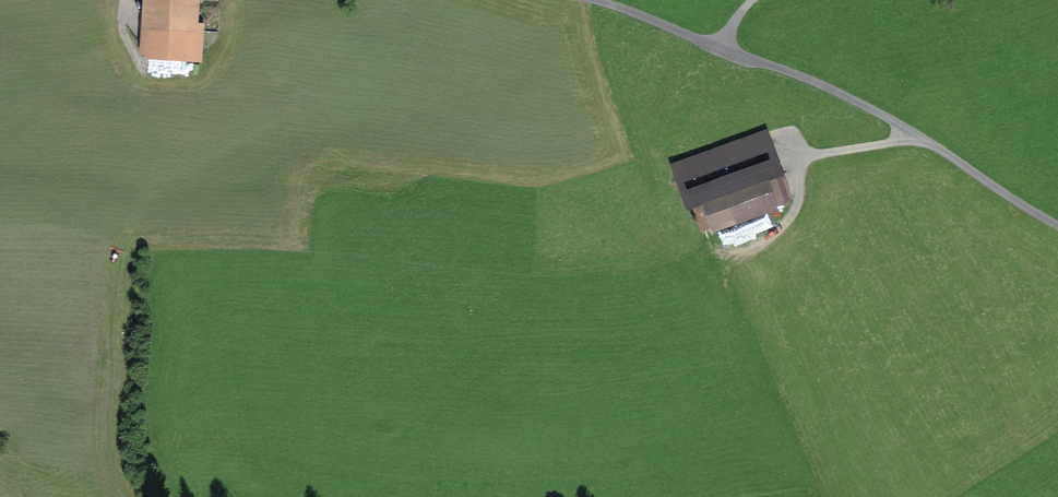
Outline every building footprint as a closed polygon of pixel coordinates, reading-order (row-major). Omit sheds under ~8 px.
[(142,47),(151,54),(205,57),(208,18),(202,18),(203,0),(145,0),(142,47)] [(791,197),(783,175),(788,173),(770,124),(673,161),(691,209),(697,207),(706,229),(714,226),(716,230),(782,205),(781,201),(791,197)]
